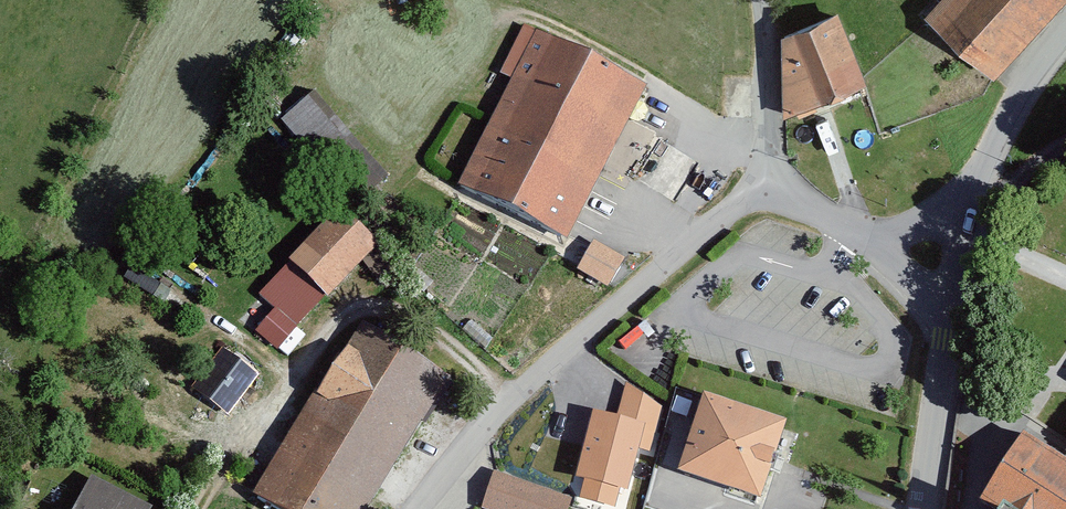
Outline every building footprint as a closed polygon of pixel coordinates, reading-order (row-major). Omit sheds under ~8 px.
[(938,17),(1005,76),(1065,8),(1065,0),(953,0),(938,17)] [(830,8),(774,30),(774,101),(778,113),(860,78),(830,8)] [(636,86),(529,30),(449,183),(556,239),(636,86)] [(342,153),(372,187),(387,173),(313,90),(283,116),(327,166),(342,153)] [(283,264),(254,293),(269,309),(251,326),(270,345),(365,250),(327,213),(279,260),(283,264)] [(617,260),(586,242),(569,272),(600,290),(617,260)] [(353,320),(245,494),(269,508),(355,508),(439,373),(353,320)] [(604,486),(631,493),(657,392),(625,384),(617,415),(596,410),(574,496),(600,502),(604,486)] [(774,422),(690,394),(664,470),(748,498),(774,422)] [(1017,439),(994,473),(973,508),(1065,508),(1065,470),(1017,439)] [(489,470),(477,506),(487,508),(563,508),(567,495),(489,470)] [(79,472),(60,508),(136,508),(139,503),(79,472)]
